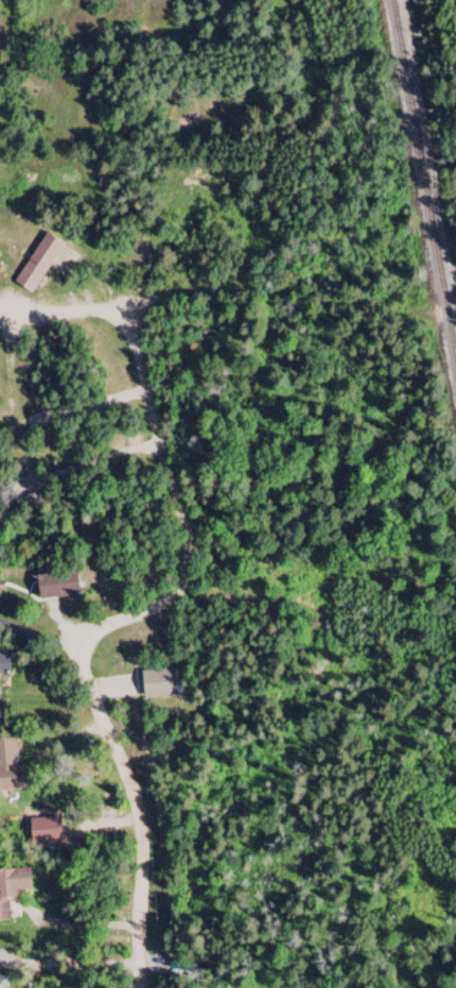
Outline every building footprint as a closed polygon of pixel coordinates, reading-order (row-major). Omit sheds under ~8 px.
[(62,245),(44,234),(14,286),(32,296),(62,245)] [(78,600),(78,574),(35,575),(36,601),(78,600)] [(9,656),(0,656),(0,677),(10,676),(9,656)] [(16,766),(15,739),(0,740),(0,792),(26,790),(25,765),(16,766)] [(10,921),(8,896),(32,893),(29,869),(0,871),(0,922),(10,921)] [(8,977),(0,977),(0,987),(8,987),(8,977)]
